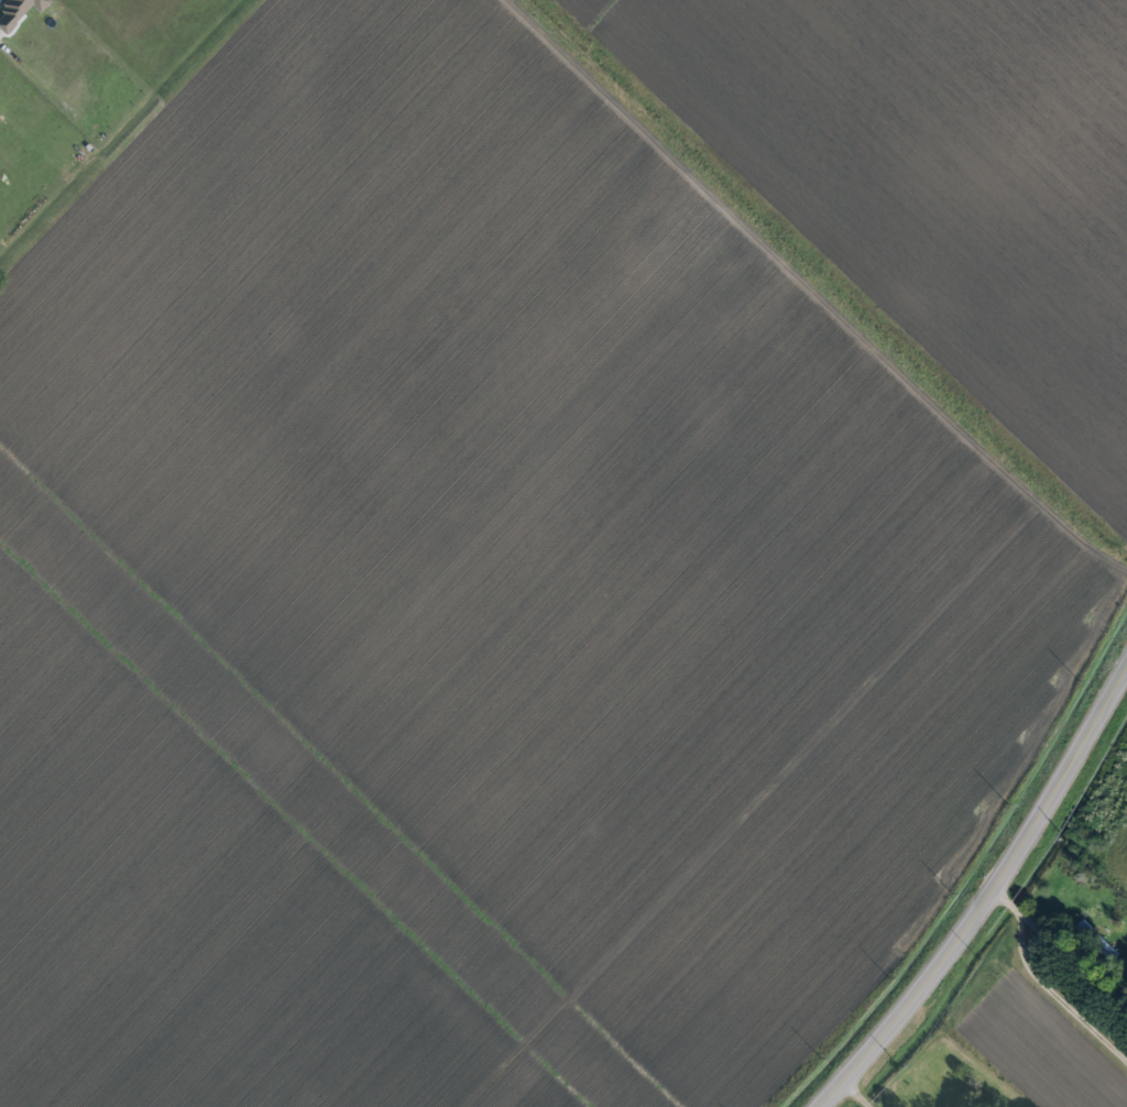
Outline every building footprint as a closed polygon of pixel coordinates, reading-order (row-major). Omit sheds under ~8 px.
[(49,0),(3,0),(0,3),(0,4),(6,11),(0,18),(0,28),(5,33),(33,5),(40,12),(51,2),(49,0)]
